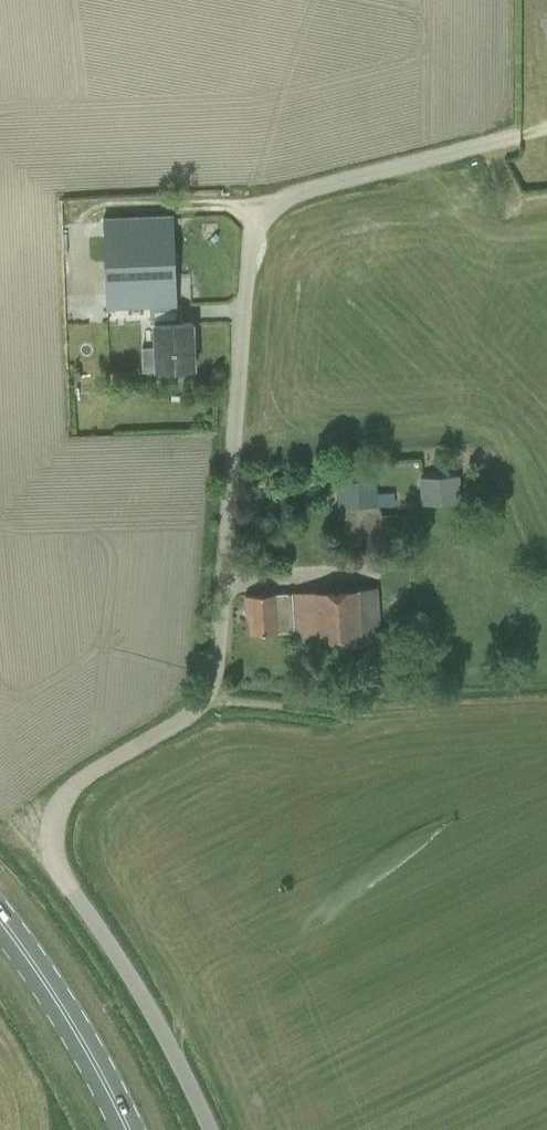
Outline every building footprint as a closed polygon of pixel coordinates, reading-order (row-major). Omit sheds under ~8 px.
[(173,216),(102,219),(105,309),(177,306),(173,216)] [(193,370),(191,323),(152,324),(154,371),(193,370)] [(459,475),(419,478),(420,504),(460,502),(459,475)] [(335,483),(336,509),(378,507),(391,506),(394,502),(393,493),(392,492),(377,493),(377,481),(335,483)] [(378,507),(336,509),(340,554),(399,550),(397,514),(380,515),(380,511),(379,511),(378,507)] [(377,588),(245,596),(246,617),(250,617),(251,634),(292,632),(293,648),(380,643),(377,588)]
